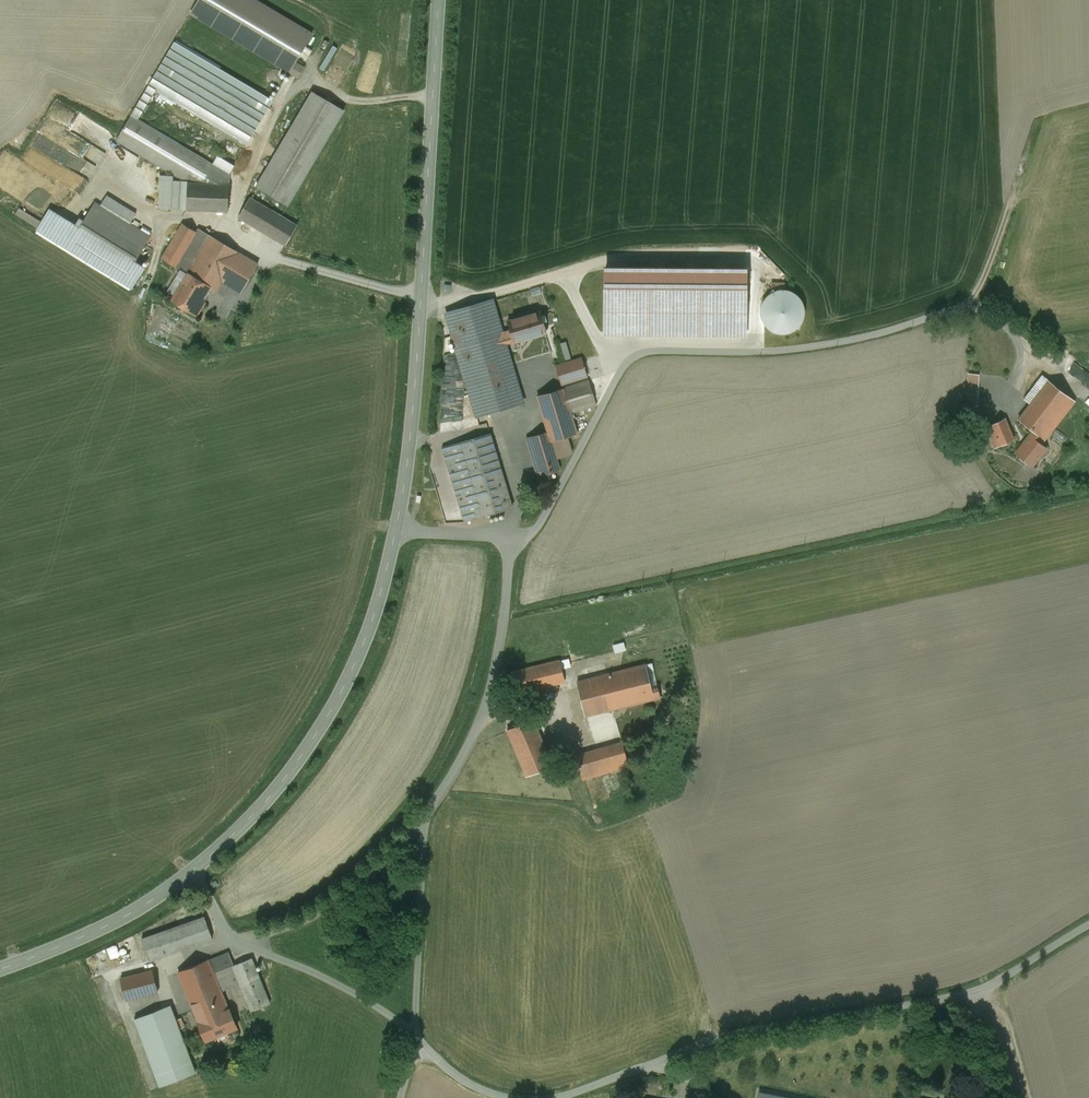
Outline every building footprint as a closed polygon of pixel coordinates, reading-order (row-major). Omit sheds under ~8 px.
[(256,0),(199,0),(191,13),(298,77),(304,67),(295,62),(312,33),(256,0)] [(273,100),(175,41),(129,118),(116,140),(188,182),(229,183),(230,173),(273,100)] [(312,92),(257,186),(288,204),(343,110),(312,92)] [(172,176),(160,175),(158,208),(170,209),(172,176)] [(229,183),(188,182),(187,209),(228,211),(229,183)] [(282,217),(250,198),(238,217),(286,245),(297,226),(282,217)] [(112,213),(95,203),(84,221),(80,227),(75,235),(130,269),(135,261),(150,236),(129,224),(112,213)] [(135,214),(118,203),(112,213),(129,224),(135,214)] [(76,224),(51,208),(41,224),(37,230),(131,288),(140,274),(139,274),(144,266),(135,261),(130,269),(75,235),(80,227),(76,224)] [(84,221),(79,218),(76,224),(80,227),(84,221)] [(239,252),(199,229),(197,232),(182,223),(161,258),(176,267),(182,270),(177,278),(183,282),(172,300),(197,314),(203,305),(200,303),(209,287),(215,291),(226,273),(245,284),(257,264),(238,253),(239,252)] [(746,270),(605,268),(605,333),(745,334),(746,270)] [(764,325),(768,329),(774,333),(781,334),(788,334),(795,331),(800,326),(804,319),(805,312),(804,309),(803,305),(800,299),(794,294),(788,291),(780,290),(773,292),(767,296),(763,301),(761,307),(760,313),(761,319),(764,325)] [(493,300),(447,313),(477,417),(523,403),(506,344),(502,333),(493,300)] [(540,312),(508,321),(510,330),(514,342),(546,333),(540,312)] [(514,342),(510,330),(502,333),(506,344),(514,342)] [(587,376),(582,359),(557,366),(562,384),(587,376)] [(588,380),(563,388),(571,413),(596,405),(588,380)] [(1075,401),(1049,381),(1019,420),(1033,431),(1045,440),(1057,424),(1075,401)] [(563,388),(537,396),(548,431),(548,432),(551,442),(577,434),(571,413),(563,388)] [(1001,411),(981,418),(994,448),(1014,440),(1001,411)] [(1033,431),(1016,453),(1031,466),(1046,448),(1041,444),(1045,440),(1033,431)] [(548,432),(530,437),(541,476),(560,470),(551,442),(548,432)] [(490,433),(442,447),(464,522),(512,507),(490,433)] [(627,641),(616,643),(617,651),(629,649),(627,641)] [(568,659),(560,661),(562,669),(569,667),(568,663),(568,659)] [(560,660),(511,672),(516,693),(565,681),(562,669),(560,661),(560,660)] [(613,673),(577,682),(585,715),(626,705),(627,705),(654,699),(651,688),(658,687),(652,662),(613,672),(613,673)] [(658,687),(651,688),(654,699),(660,697),(658,687)] [(507,730),(508,732),(527,776),(552,766),(532,719),(507,730)] [(622,742),(576,755),(583,778),(629,765),(622,742)] [(205,916),(142,938),(150,961),(213,938),(205,916)] [(208,959),(178,972),(199,1022),(229,1009),(221,990),(240,982),(251,1011),(270,1003),(257,972),(252,958),(234,965),(229,953),(209,961),(208,959)] [(153,970),(121,978),(126,1000),(158,992),(153,970)] [(171,1005),(134,1020),(159,1086),(196,1072),(171,1005)] [(199,1022),(198,1022),(206,1040),(237,1026),(230,1009),(199,1022)]
